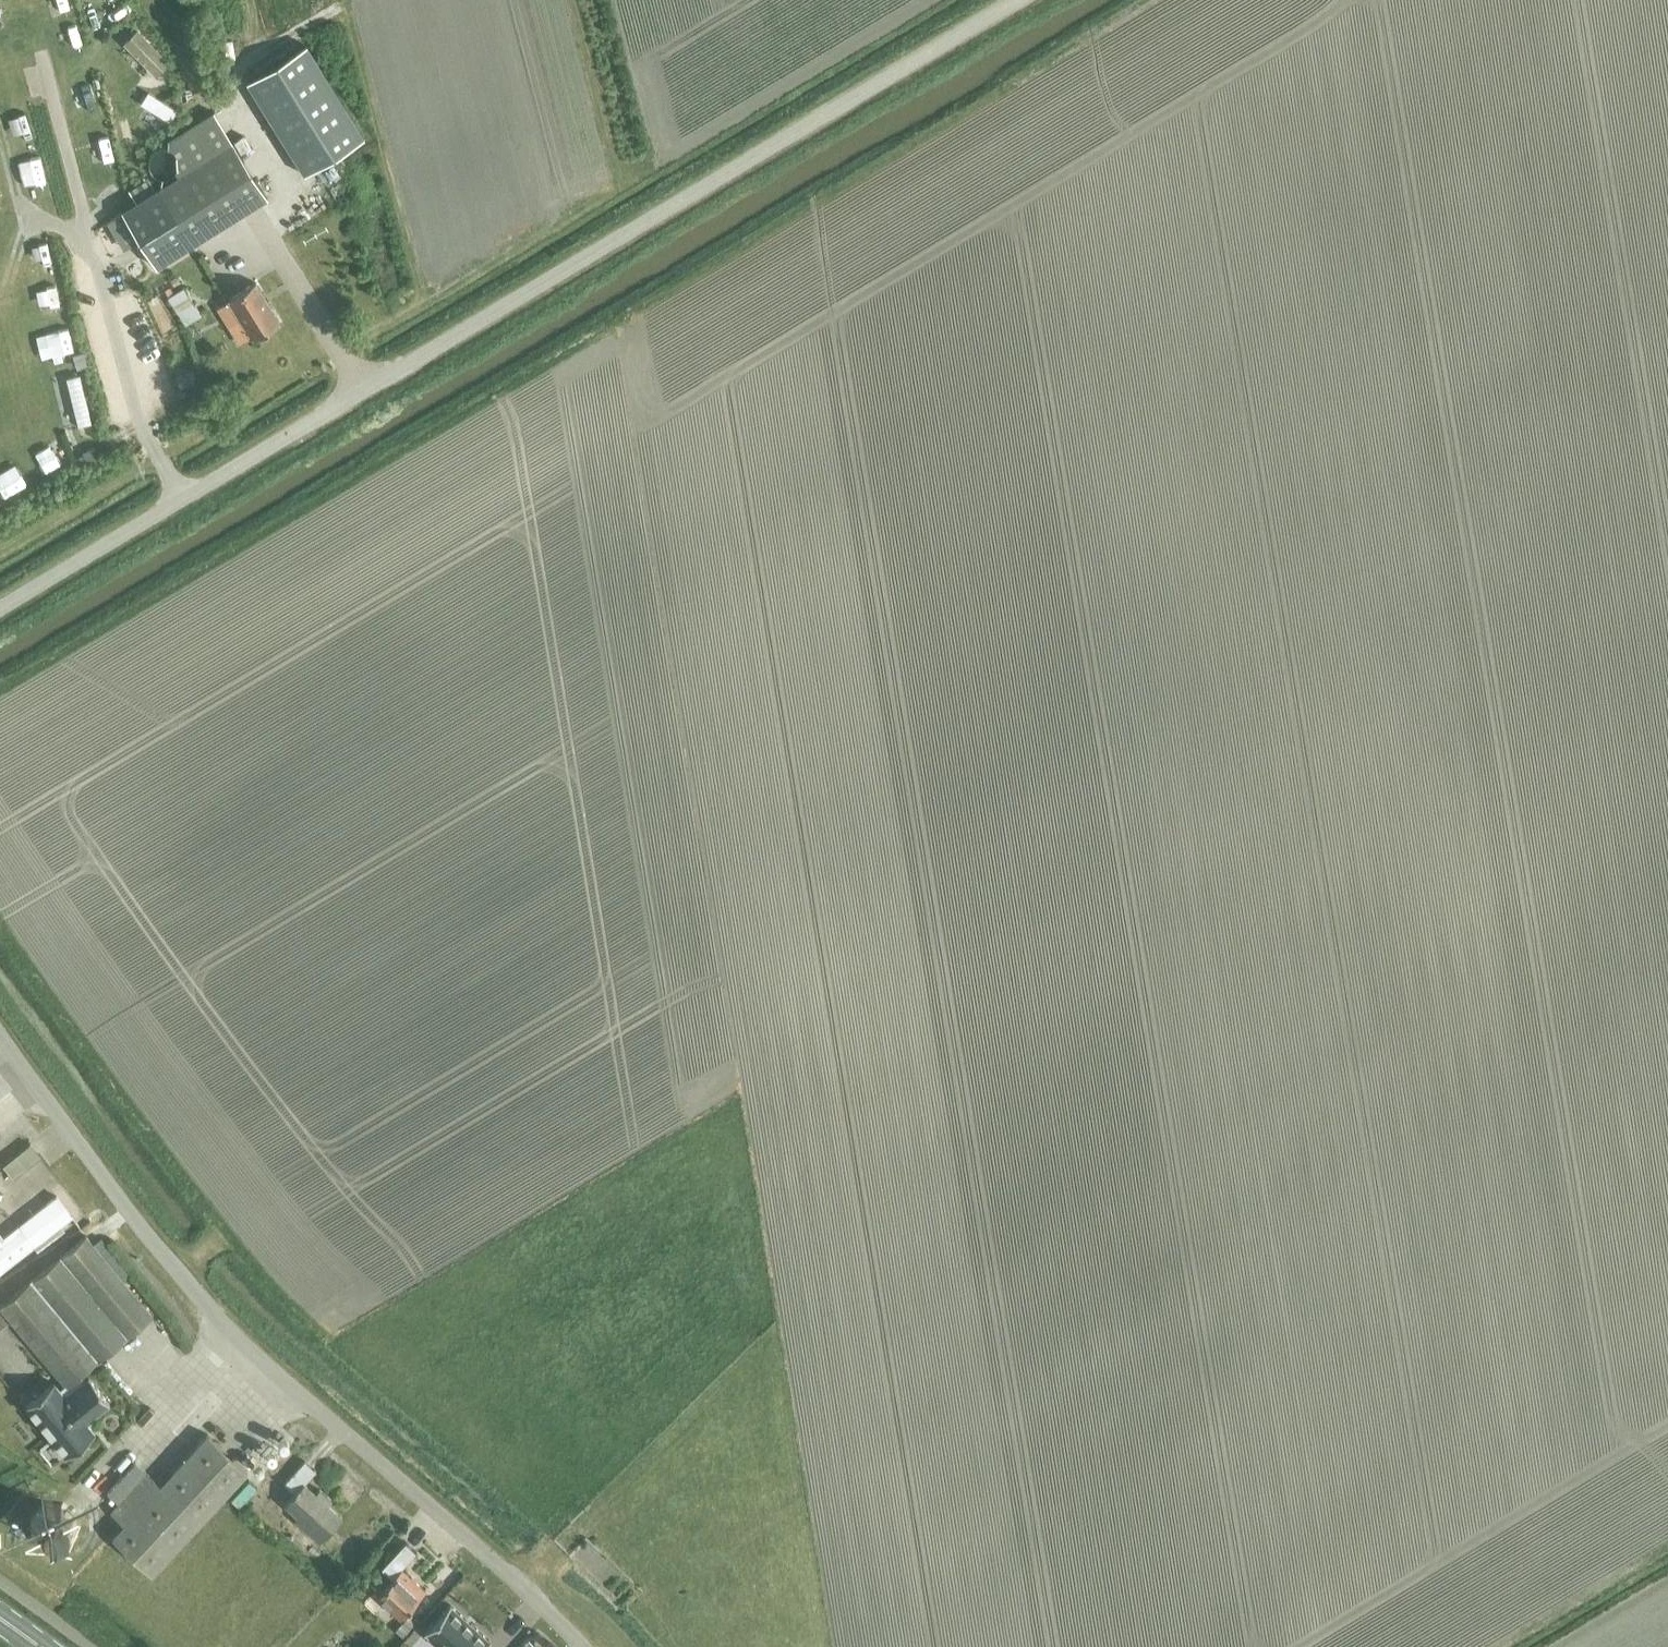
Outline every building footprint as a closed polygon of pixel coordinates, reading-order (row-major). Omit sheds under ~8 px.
[(306,44),(246,81),(258,100),(304,173),(337,153),(363,136),(306,44)] [(158,187),(121,210),(155,266),(192,243),(267,197),(232,141),(158,187)] [(227,298),(251,338),(279,321),(254,281),(227,298)] [(70,1215),(55,1195),(2,1236),(0,1233),(0,1270),(70,1215)] [(77,1376),(151,1313),(83,1234),(0,1305),(0,1324),(7,1318),(65,1386),(60,1390),(54,1382),(26,1406),(68,1456),(96,1432),(84,1418),(89,1414),(92,1417),(110,1401),(89,1376),(82,1382),(77,1376)] [(107,1532),(148,1570),(243,1468),(202,1430),(155,1481),(131,1459),(103,1489),(114,1500),(107,1508),(119,1519),(107,1532)] [(317,1484),(313,1489),(305,1482),(315,1470),(305,1460),(284,1482),(295,1493),(286,1503),(300,1516),(296,1520),(318,1541),(341,1516),(325,1501),(330,1496),(317,1484)] [(88,1485),(97,1493),(115,1473),(106,1465),(88,1485)] [(34,1535),(46,1546),(63,1546),(74,1533),(74,1517),(61,1503),(43,1504),(33,1518),(34,1535)] [(395,1610),(400,1616),(425,1589),(402,1567),(417,1551),(407,1542),(382,1569),(393,1578),(378,1595),(371,1589),(362,1599),(385,1621),(395,1610)] [(450,1603),(425,1631),(442,1646),(484,1646),(490,1640),(450,1603)]
